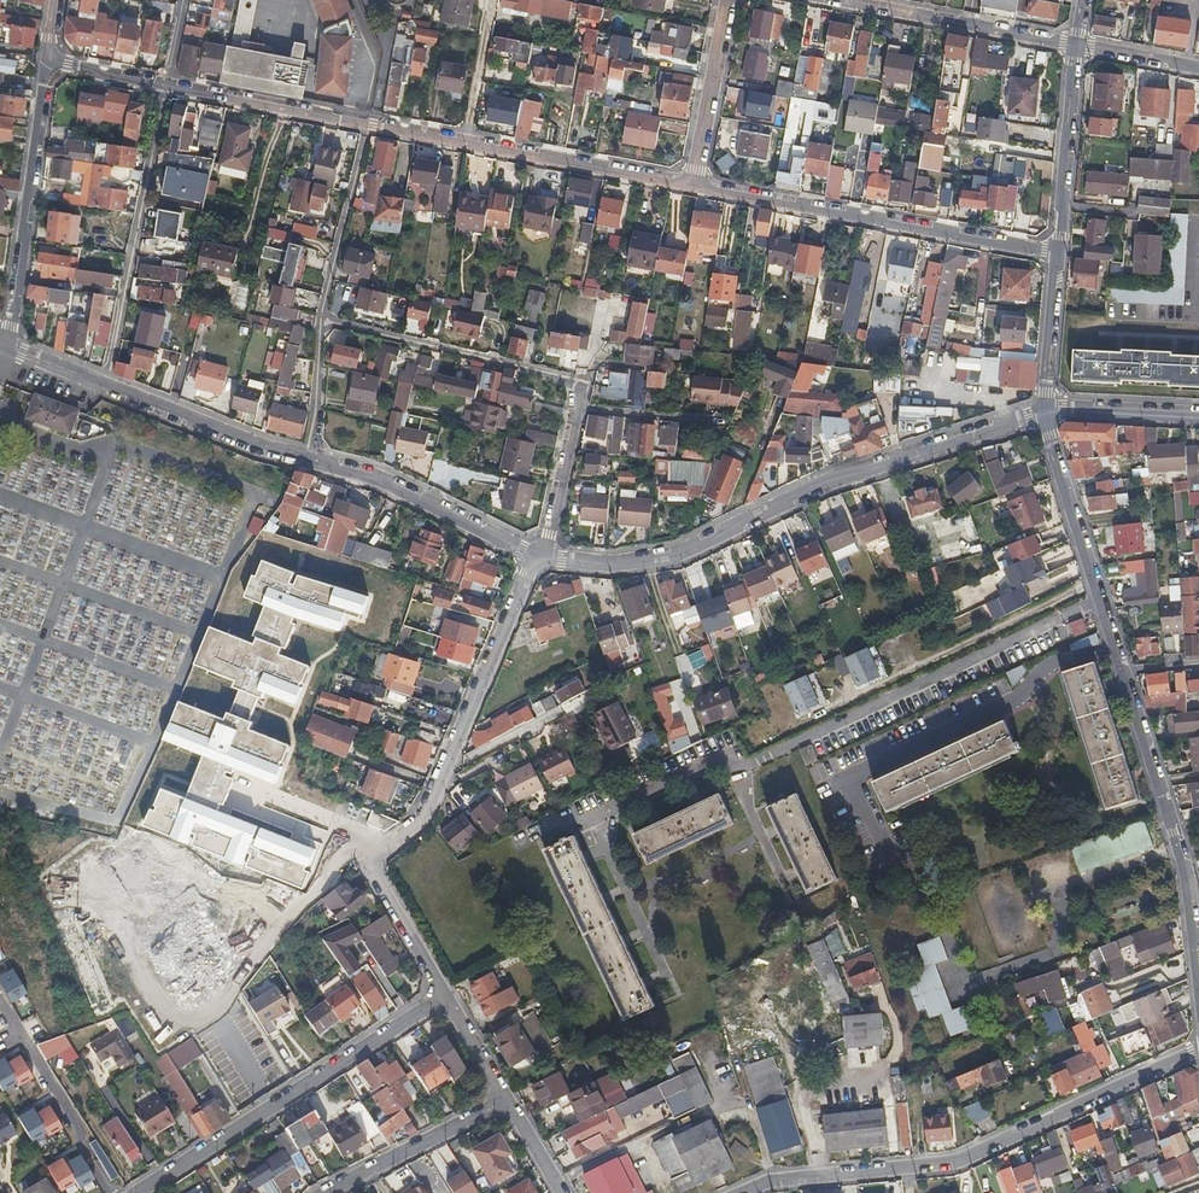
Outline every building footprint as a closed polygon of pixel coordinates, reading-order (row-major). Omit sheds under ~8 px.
[(89,41),(92,18),(95,0),(67,0),(62,34),(68,41),(88,45),(89,41)] [(159,2),(149,0),(147,0),(145,7),(158,9),(159,2)] [(216,8),(230,10),(232,0),(213,0),(212,7),(216,8)] [(325,27),(323,29),(322,31),(315,89),(333,91),(342,92),(349,38),(348,38),(348,31),(347,27),(345,21),(350,18),(342,0),(314,0),(325,27)] [(452,24),(464,26),(469,0),(444,0),(440,21),(452,24)] [(502,6),(541,13),(543,1),(539,0),(503,0),(502,6)] [(632,5),(671,13),(674,0),(633,0),(632,5)] [(1017,0),(981,0),(979,14),(1014,20),(1015,11),(1017,0)] [(1038,0),(1017,0),(1015,11),(1054,18),(1057,4),(1038,0)] [(579,22),(579,19),(580,17),(583,17),(582,20),(593,22),(593,19),(600,21),(602,7),(587,4),(579,3),(575,21),(579,22)] [(783,12),(774,10),(760,7),(759,11),(755,10),(749,43),(775,47),(777,38),(778,38),(783,12)] [(214,17),(229,20),(230,14),(230,10),(216,8),(214,17)] [(184,22),(195,24),(197,12),(187,10),(184,22)] [(195,24),(200,25),(205,26),(208,14),(197,12),(195,24)] [(1155,29),(1157,17),(1157,14),(1150,12),(1147,28),(1155,29)] [(10,24),(32,27),(39,28),(40,19),(0,14),(0,23),(10,24)] [(140,50),(147,51),(153,53),(159,21),(151,20),(152,16),(144,15),(143,20),(145,20),(140,50)] [(1113,33),(1116,18),(1097,15),(1095,30),(1098,31),(1098,34),(1105,35),(1106,32),(1113,33)] [(1189,22),(1157,17),(1155,29),(1152,43),(1186,47),(1189,22)] [(114,45),(118,22),(92,18),(89,41),(114,45)] [(136,25),(118,22),(114,45),(113,49),(130,52),(136,25)] [(824,50),(836,52),(848,55),(853,28),(828,23),(824,50)] [(32,27),(10,24),(7,43),(30,47),(32,27)] [(184,24),(182,33),(196,36),(196,34),(203,35),(205,28),(184,24)] [(662,44),(664,45),(674,47),(686,50),(687,50),(692,29),(666,24),(662,44)] [(593,55),(596,42),(599,26),(591,25),(590,30),(586,29),(581,52),(593,55)] [(707,27),(701,26),(695,25),(694,33),(705,35),(707,27)] [(411,49),(408,65),(407,72),(419,74),(423,49),(419,49),(420,42),(434,44),(436,31),(415,27),(411,49)] [(872,35),(866,34),(860,33),(856,53),(868,56),(872,35)] [(608,45),(596,42),(593,55),(597,55),(626,61),(631,38),(614,34),(613,39),(609,39),(608,45)] [(528,64),(530,54),(532,43),(490,35),(488,48),(516,53),(515,61),(528,64)] [(944,56),(954,58),(965,59),(968,39),(947,35),(944,56)] [(988,40),(975,38),(971,66),(987,69),(1005,71),(1008,59),(986,55),(988,40)] [(197,68),(208,70),(219,72),(221,59),(224,45),(202,41),(197,68)] [(244,41),(243,48),(272,52),(273,45),(244,41)] [(664,45),(662,44),(647,42),(645,52),(662,55),(664,45)] [(532,43),(530,54),(539,56),(541,44),(532,43)] [(177,68),(186,70),(195,71),(199,47),(182,44),(177,68)] [(664,45),(662,55),(671,57),(674,47),(664,45)] [(399,63),(408,65),(411,49),(393,46),(383,104),(394,106),(398,82),(396,82),(399,63)] [(684,60),(686,50),(674,47),(671,57),(684,60)] [(743,75),(753,77),(764,79),(768,54),(748,50),(743,75)] [(1035,52),(1034,65),(1044,66),(1045,53),(1035,52)] [(219,72),(217,82),(296,97),(298,85),(302,86),(306,67),(265,60),(263,65),(253,63),(254,58),(228,53),(226,60),(221,59),(219,72)] [(802,100),(808,101),(814,102),(823,56),(809,54),(801,99),(802,100)] [(644,65),(626,61),(597,55),(594,76),(578,72),(572,103),(582,104),(585,88),(603,92),(607,73),(610,73),(609,78),(622,81),(624,68),(643,72),(644,65)] [(571,61),(559,59),(547,56),(545,67),(536,65),(536,67),(534,67),(533,79),(571,87),(574,69),(570,68),(571,61)] [(12,72),(14,60),(0,58),(0,70),(12,72)] [(434,87),(445,89),(457,91),(462,66),(438,62),(434,87)] [(407,72),(408,65),(399,63),(396,82),(398,82),(405,84),(407,72)] [(846,64),(844,75),(853,76),(864,78),(867,65),(859,64),(857,72),(852,71),(853,65),(846,64)] [(987,69),(971,66),(970,72),(986,74),(987,69)] [(666,84),(691,88),(692,78),(660,73),(658,82),(666,84)] [(853,76),(844,75),(842,88),(850,89),(853,76)] [(1125,79),(1114,78),(1103,77),(1102,86),(1098,86),(1096,111),(1122,114),(1125,79)] [(619,94),(622,81),(609,78),(606,92),(614,93),(619,94)] [(879,94),(884,95),(889,96),(892,79),(882,78),(879,94)] [(790,98),(792,90),(793,82),(777,79),(774,95),(786,97),(790,98)] [(1034,115),(1036,99),(1037,83),(1012,81),(1009,113),(1034,115)] [(23,98),(29,99),(31,89),(0,84),(0,94),(23,98)] [(686,118),(691,88),(666,84),(661,114),(686,118)] [(1198,152),(1198,125),(1188,124),(1189,112),(1193,112),(1194,90),(1178,88),(1175,131),(1183,132),(1182,150),(1188,151),(1198,152)] [(745,89),(744,94),(743,98),(759,101),(760,92),(745,89)] [(1141,116),(1155,117),(1168,117),(1170,91),(1143,89),(1141,116)] [(103,111),(114,113),(124,115),(127,96),(106,92),(103,111)] [(23,98),(0,94),(0,103),(2,103),(1,110),(20,113),(23,98)] [(785,103),(786,97),(774,95),(771,94),(770,100),(785,103)] [(123,137),(135,139),(139,139),(146,99),(130,96),(123,137)] [(802,100),(801,99),(790,98),(776,183),(799,187),(802,173),(807,143),(812,118),(814,102),(808,101),(799,157),(792,155),(797,128),(802,100)] [(533,117),(536,118),(539,119),(542,104),(523,100),(514,138),(527,141),(533,117)] [(799,157),(808,101),(802,100),(797,128),(792,155),(799,157)] [(937,103),(932,132),(942,134),(946,102),(937,100),(937,103)] [(629,112),(651,116),(652,110),(650,107),(619,102),(619,105),(611,104),(610,108),(629,112)] [(836,123),(839,106),(814,102),(812,118),(836,123)] [(856,131),(856,128),(860,103),(849,102),(845,129),(856,131)] [(907,106),(903,127),(924,131),(932,132),(937,103),(932,103),(930,116),(913,114),(914,109),(910,108),(911,102),(907,102),(907,106)] [(873,131),(874,123),(877,107),(860,103),(856,128),(873,131)] [(170,153),(178,154),(186,112),(187,106),(176,104),(169,141),(170,141),(167,154),(170,154),(170,153)] [(874,123),(903,127),(907,106),(900,105),(898,116),(884,113),(884,108),(877,107),(874,123)] [(178,154),(195,157),(195,155),(197,147),(191,146),(194,130),(192,130),(195,114),(186,112),(178,154)] [(661,118),(651,116),(629,112),(623,139),(642,143),(641,147),(654,150),(661,118)] [(6,148),(10,117),(0,115),(0,147),(6,148)] [(961,138),(1001,143),(1004,120),(964,116),(961,138)] [(1091,135),(1116,137),(1118,121),(1092,119),(1091,124),(1088,124),(1087,129),(1091,129),(1091,135)] [(220,165),(234,168),(247,170),(251,150),(239,147),(244,124),(229,122),(220,165)] [(1024,126),(1023,138),(1037,139),(1038,127),(1024,126)] [(76,130),(72,130),(68,129),(67,137),(75,138),(76,130)] [(765,162),(768,149),(770,136),(742,131),(737,156),(765,162)] [(919,164),(919,168),(941,172),(946,135),(942,134),(932,132),(924,131),(919,164)] [(195,155),(195,157),(213,160),(214,159),(209,158),(213,137),(204,135),(199,156),(195,155)] [(134,147),(135,139),(123,137),(122,145),(134,147)] [(367,167),(365,173),(367,174),(381,176),(389,178),(397,145),(378,141),(372,168),(367,167)] [(92,163),(93,163),(99,164),(103,143),(95,142),(92,163)] [(872,171),(873,166),(874,161),(878,162),(881,144),(871,142),(866,171),(872,171)] [(110,144),(103,143),(99,164),(107,165),(110,144)] [(832,147),(807,143),(802,173),(827,177),(829,169),(832,147)] [(107,165),(132,169),(136,147),(134,147),(122,145),(110,144),(107,165)] [(53,158),(64,159),(65,150),(47,147),(46,157),(53,158)] [(1182,150),(1174,148),(1174,160),(1173,177),(1172,182),(1187,182),(1188,151),(1182,150)] [(982,158),(994,160),(995,153),(983,151),(982,158)] [(170,153),(170,154),(162,194),(205,200),(213,160),(195,157),(178,154),(170,153)] [(727,153),(713,163),(721,174),(735,164),(727,153)] [(859,153),(857,168),(864,169),(866,154),(859,153)] [(994,160),(993,165),(992,178),(1002,179),(1005,155),(995,153),(994,160)] [(1131,174),(1152,176),(1173,177),(1174,160),(1132,157),(1131,174)] [(72,160),(64,159),(53,158),(51,177),(69,180),(72,160)] [(427,193),(435,194),(439,168),(440,163),(433,162),(433,161),(416,158),(412,182),(428,184),(427,193)] [(1022,179),(1026,161),(1015,159),(1011,176),(1022,179)] [(90,185),(93,163),(92,163),(75,161),(74,167),(86,169),(82,196),(88,197),(89,191),(90,185)] [(913,203),(915,191),(919,168),(919,164),(906,162),(902,183),(892,181),(889,199),(913,203)] [(129,180),(132,169),(107,165),(99,164),(93,163),(90,185),(89,191),(88,197),(87,206),(91,206),(99,207),(101,188),(102,180),(116,183),(122,179),(129,180)] [(1041,163),(1040,179),(1050,179),(1051,163),(1041,163)] [(338,167),(332,165),(325,164),(324,169),(313,166),(310,182),(333,187),(338,167)] [(439,168),(435,194),(433,203),(446,205),(451,170),(439,168)] [(839,171),(829,169),(827,177),(824,196),(838,199),(843,168),(839,168),(839,171)] [(1131,175),(1110,173),(1089,172),(1087,192),(1129,195),(1131,175)] [(374,203),(381,176),(367,174),(364,184),(369,184),(365,201),(374,203)] [(879,175),(878,181),(877,187),(869,186),(867,196),(886,199),(890,177),(879,175)] [(564,201),(576,204),(588,206),(593,183),(569,178),(564,201)] [(3,190),(16,192),(17,182),(0,179),(0,189),(3,190)] [(990,191),(988,208),(1015,211),(1019,188),(991,184),(990,188),(990,191)] [(309,210),(316,211),(322,212),(326,187),(313,185),(309,210)] [(982,186),(981,194),(985,194),(986,191),(990,191),(990,188),(982,186)] [(124,211),(125,202),(127,192),(101,188),(99,207),(124,211)] [(953,189),(948,188),(942,188),(939,207),(950,208),(953,189)] [(16,192),(3,190),(3,192),(0,191),(0,207),(1,199),(15,201),(16,192)] [(937,194),(915,191),(913,203),(935,206),(937,194)] [(962,204),(988,208),(990,191),(986,191),(985,194),(981,194),(971,192),(965,191),(963,191),(962,204)] [(471,194),(460,192),(455,226),(484,231),(485,223),(488,201),(479,199),(470,198),(471,194)] [(488,201),(485,223),(509,227),(513,197),(490,193),(488,201)] [(404,199),(404,198),(380,194),(372,227),(399,231),(402,214),(404,199)] [(1038,211),(1046,213),(1050,196),(1042,194),(1038,211)] [(73,204),(87,206),(88,197),(82,196),(74,195),(73,204)] [(597,223),(608,225),(618,227),(624,201),(602,197),(597,223)] [(537,198),(537,199),(537,200),(528,198),(523,227),(549,232),(548,239),(557,240),(560,220),(552,219),(556,201),(537,198)] [(1170,214),(1171,213),(1171,200),(1140,198),(1139,215),(1170,217),(1170,214)] [(374,204),(354,199),(352,208),(373,213),(374,204)] [(402,214),(406,214),(410,215),(413,200),(404,199),(402,214)] [(719,228),(724,229),(729,230),(733,210),(723,207),(719,228)] [(561,218),(564,218),(567,219),(569,210),(563,208),(561,218)] [(760,209),(758,221),(755,233),(756,233),(755,237),(767,239),(772,211),(760,209)] [(56,225),(53,225),(50,224),(48,239),(67,243),(71,214),(58,212),(56,225)] [(708,257),(706,266),(704,276),(709,277),(720,215),(703,212),(703,214),(693,212),(689,234),(709,238),(705,257),(708,257)] [(1166,288),(1108,285),(1107,301),(1182,305),(1188,214),(1171,213),(1170,214),(1170,217),(1166,288)] [(1091,220),(1088,246),(1087,259),(1115,261),(1116,248),(1105,247),(1107,221),(1091,220)] [(593,225),(588,224),(583,223),(580,237),(590,239),(593,225)] [(315,239),(316,235),(317,230),(295,225),(293,233),(300,235),(315,239)] [(640,225),(639,231),(635,250),(629,249),(626,263),(655,268),(659,248),(659,245),(662,230),(640,225)] [(635,250),(639,231),(632,230),(629,249),(635,250)] [(299,241),(300,235),(293,233),(292,233),(290,239),(299,241)] [(621,237),(617,236),(612,235),(609,246),(619,248),(621,237)] [(794,269),(799,245),(788,243),(788,239),(771,236),(766,262),(783,265),(783,268),(793,270),(794,269)] [(1134,272),(1146,273),(1159,274),(1161,237),(1137,236),(1134,272)] [(195,243),(186,241),(177,240),(175,253),(191,256),(195,243)] [(912,252),(914,244),(892,240),(891,248),(912,252)] [(205,243),(202,256),(200,269),(235,277),(240,250),(205,243)] [(279,283),(293,287),(294,281),(300,283),(307,253),(305,253),(305,247),(289,243),(287,251),(265,244),(262,257),(284,263),(279,283)] [(799,244),(799,245),(794,269),(805,271),(817,274),(821,249),(799,244)] [(659,245),(659,248),(685,253),(686,250),(659,245)] [(654,270),(665,271),(681,275),(685,253),(659,248),(655,268),(654,270)] [(894,249),(884,248),(879,277),(888,279),(894,249)] [(347,271),(344,282),(361,287),(363,287),(366,275),(368,276),(373,255),(349,249),(344,270),(347,271)] [(917,254),(894,249),(888,279),(912,284),(917,254)] [(940,287),(936,307),(949,310),(957,266),(960,253),(947,251),(944,264),(940,287)] [(89,262),(101,264),(113,266),(115,257),(90,253),(89,262)] [(968,254),(960,253),(957,266),(966,267),(968,254)] [(73,291),(74,282),(76,274),(68,273),(68,267),(72,268),(73,258),(39,254),(38,264),(41,265),(39,276),(66,280),(66,283),(68,283),(67,290),(73,291)] [(189,263),(181,262),(174,261),(173,270),(142,266),(141,278),(185,283),(189,263)] [(1097,288),(1098,275),(1098,262),(1076,261),(1074,286),(1097,288)] [(940,287),(944,264),(930,262),(924,297),(927,298),(922,325),(904,322),(902,334),(930,339),(936,307),(940,287)] [(507,274),(512,275),(517,276),(518,268),(508,266),(507,274)] [(1027,299),(1029,285),(1030,271),(1004,268),(1001,297),(1027,299)] [(76,274),(74,282),(110,287),(113,274),(77,269),(76,274)] [(690,285),(693,273),(684,271),(681,283),(690,285)] [(730,299),(732,287),(735,276),(711,271),(706,294),(730,299)] [(51,288),(67,290),(68,283),(66,283),(66,280),(39,276),(38,286),(51,288)] [(850,287),(845,311),(851,312),(850,317),(856,318),(857,313),(855,312),(860,282),(851,280),(850,287)] [(296,288),(293,287),(279,283),(274,282),(269,303),(273,304),(291,309),(296,288)] [(844,316),(845,311),(850,287),(827,283),(824,301),(834,303),(832,317),(843,319),(843,316),(844,316)] [(27,297),(49,300),(50,289),(51,288),(38,286),(29,285),(27,297)] [(345,286),(339,285),(335,297),(342,299),(345,286)] [(173,303),(174,297),(174,291),(140,286),(138,299),(173,303)] [(584,286),(583,290),(583,294),(610,299),(611,292),(584,286)] [(361,287),(359,297),(356,308),(381,314),(386,293),(363,287),(361,287)] [(50,289),(49,300),(48,303),(69,306),(71,292),(50,289)] [(545,294),(537,292),(529,290),(524,309),(541,313),(545,294)] [(472,313),(484,316),(498,320),(500,313),(484,309),(487,293),(475,291),(472,305),(471,313),(472,313)] [(106,295),(94,293),(89,324),(88,330),(96,331),(106,295)] [(444,299),(420,293),(419,301),(431,304),(443,306),(444,299)] [(737,309),(738,303),(739,297),(732,295),(729,308),(737,309)] [(647,305),(648,299),(632,296),(631,302),(647,305)] [(427,320),(429,312),(431,304),(419,301),(410,298),(406,315),(427,320)] [(472,305),(444,299),(443,306),(455,309),(458,310),(471,313),(472,305)] [(187,371),(196,342),(204,313),(182,306),(181,307),(152,303),(151,307),(138,305),(128,355),(133,356),(131,366),(116,363),(115,373),(133,380),(136,368),(151,371),(154,358),(165,360),(164,364),(187,371)] [(647,305),(640,304),(634,303),(628,333),(641,335),(647,305)] [(296,319),(299,311),(291,309),(273,304),(272,313),(296,319)] [(702,322),(707,323),(711,324),(722,326),(725,308),(706,305),(702,322)] [(949,310),(936,307),(930,339),(929,346),(942,349),(946,330),(948,318),(949,310)] [(391,317),(396,318),(400,318),(402,310),(394,308),(391,317)] [(453,330),(467,333),(472,313),(471,313),(458,310),(456,320),(453,330)] [(732,345),(739,345),(745,346),(748,313),(736,312),(732,345)] [(47,314),(41,314),(36,313),(34,330),(44,331),(47,314)] [(472,313),(467,333),(470,334),(480,336),(484,316),(472,313)] [(1001,339),(1012,340),(1023,341),(1026,318),(1004,316),(1001,339)] [(259,324),(270,327),(271,319),(261,317),(259,324)] [(863,318),(861,330),(868,331),(870,322),(870,319),(863,318)] [(957,320),(948,318),(946,330),(955,331),(957,320)] [(271,319),(270,327),(293,333),(287,354),(297,357),(305,329),(271,319)] [(64,353),(65,344),(68,322),(63,322),(58,321),(54,349),(64,353)] [(68,322),(65,344),(86,347),(88,330),(89,324),(68,321),(68,322)] [(508,352),(515,353),(523,355),(526,341),(524,341),(517,339),(520,325),(515,324),(508,352)] [(524,339),(535,342),(538,329),(520,325),(517,339),(524,341),(524,339)] [(867,338),(868,331),(861,330),(860,330),(858,340),(866,341),(867,338)] [(612,331),(610,342),(627,344),(628,333),(612,331)] [(553,333),(551,339),(550,346),(577,352),(580,339),(553,333)] [(693,349),(694,340),(679,339),(679,348),(693,349)] [(332,361),(344,364),(355,367),(359,350),(336,344),(332,361)] [(628,344),(627,354),(626,363),(651,365),(653,347),(628,344)] [(804,355),(803,363),(829,366),(835,367),(837,352),(827,351),(826,355),(816,353),(817,346),(806,344),(804,355)] [(969,347),(963,345),(956,344),(954,351),(968,354),(969,347)] [(968,354),(979,356),(980,349),(969,347),(968,354)] [(374,371),(373,375),(375,375),(380,377),(386,378),(391,359),(397,361),(400,352),(383,348),(376,371),(374,371)] [(662,357),(670,358),(678,359),(679,353),(691,354),(691,351),(663,348),(662,357)] [(987,384),(1001,385),(1032,388),(1034,361),(998,358),(998,350),(983,349),(981,383),(987,384)] [(1073,367),(1073,382),(1122,385),(1122,381),(1169,382),(1169,386),(1198,387),(1198,357),(1171,356),(1170,353),(1123,351),(1122,354),(1074,352),(1073,367)] [(803,363),(804,355),(778,352),(776,360),(802,363),(797,374),(792,386),(782,412),(792,413),(814,418),(813,423),(823,425),(831,453),(856,445),(853,434),(852,434),(847,408),(842,407),(844,401),(810,394),(813,383),(809,382),(813,372),(825,376),(829,366),(803,363)] [(297,357),(287,354),(280,379),(290,382),(297,357)] [(435,379),(432,379),(428,378),(433,359),(421,356),(419,366),(418,365),(417,367),(413,384),(433,389),(435,379)] [(757,358),(755,363),(753,367),(760,370),(765,359),(757,358)] [(196,386),(208,389),(221,393),(227,369),(203,362),(196,386)] [(762,374),(792,386),(797,374),(767,362),(762,374)] [(359,364),(357,371),(371,375),(373,366),(359,364)] [(413,384),(417,367),(407,365),(404,376),(400,375),(398,381),(413,384)] [(474,397),(478,383),(482,370),(472,368),(468,383),(439,376),(437,387),(474,397)] [(514,371),(505,369),(498,402),(507,404),(506,405),(530,410),(533,397),(531,396),(532,391),(518,387),(517,393),(510,391),(514,371)] [(486,390),(485,394),(484,398),(496,401),(502,374),(484,370),(479,388),(486,390)] [(349,400),(373,406),(380,377),(375,375),(373,375),(371,375),(357,371),(356,371),(349,400)] [(665,383),(665,378),(665,373),(648,371),(646,384),(662,385),(662,383),(665,383)] [(877,371),(875,380),(874,389),(875,391),(900,394),(901,374),(877,371)] [(624,390),(608,387),(602,386),(600,394),(634,400),(633,409),(643,410),(644,401),(636,400),(640,374),(631,372),(630,379),(625,379),(624,390)] [(611,373),(608,387),(624,390),(625,379),(626,375),(611,373)] [(743,390),(747,392),(751,394),(758,376),(750,373),(743,389),(743,390)] [(719,403),(719,404),(719,405),(728,405),(728,402),(737,403),(743,390),(743,389),(729,387),(729,383),(721,383),(722,379),(693,376),(690,399),(719,403)] [(288,388),(290,382),(280,379),(278,386),(288,388)] [(987,384),(981,383),(970,382),(969,392),(986,394),(987,384)] [(233,406),(245,410),(257,413),(264,392),(239,385),(233,406)] [(278,386),(277,390),(276,393),(295,399),(298,390),(288,388),(278,386)] [(645,392),(644,401),(643,410),(650,410),(651,396),(648,396),(648,392),(645,392)] [(550,405),(564,408),(565,401),(552,398),(550,405)] [(876,399),(847,408),(852,434),(853,434),(856,445),(859,455),(882,447),(878,438),(888,434),(876,399)] [(68,417),(25,400),(16,425),(58,441),(68,417)] [(371,415),(373,406),(349,400),(347,409),(371,415)] [(269,415),(302,424),(304,411),(273,403),(269,415)] [(540,413),(562,417),(564,408),(550,405),(542,404),(540,413)] [(477,405),(476,409),(476,413),(467,411),(466,420),(473,422),(472,428),(494,433),(496,427),(500,410),(500,409),(477,405)] [(903,422),(914,422),(926,423),(926,419),(936,420),(936,416),(950,417),(950,408),(899,405),(898,435),(902,436),(903,422)] [(396,446),(395,449),(395,452),(422,458),(428,434),(400,428),(403,413),(392,410),(385,444),(396,446)] [(507,412),(500,410),(496,427),(504,428),(507,412)] [(300,437),(302,424),(269,415),(266,428),(270,429),(283,432),(300,437)] [(585,435),(595,437),(604,439),(606,430),(609,430),(611,421),(609,421),(609,416),(599,415),(598,418),(589,417),(585,435)] [(623,417),(619,417),(614,416),(611,455),(620,456),(621,440),(623,417)] [(74,433),(91,440),(97,427),(80,419),(74,433)] [(634,457),(639,458),(642,425),(642,424),(631,423),(630,429),(627,428),(626,439),(630,439),(629,450),(632,450),(635,451),(634,457)] [(1103,456),(1147,453),(1146,442),(1145,427),(1132,427),(1133,442),(1114,443),(1113,426),(1067,423),(1060,431),(1063,440),(1074,440),(1091,439),(1098,439),(1098,448),(1099,457),(1092,457),(1075,458),(1069,459),(1075,476),(1105,474),(1103,456)] [(656,459),(665,460),(666,452),(652,451),(654,426),(642,425),(639,458),(656,459)] [(678,427),(670,426),(663,426),(661,443),(669,444),(677,445),(678,427)] [(527,431),(525,440),(534,442),(555,447),(558,436),(534,430),(534,432),(527,431)] [(765,463),(766,460),(767,458),(784,458),(785,432),(774,431),(761,462),(765,463)] [(534,442),(525,440),(508,436),(501,468),(527,474),(534,442)] [(812,452),(812,447),(813,439),(799,438),(799,444),(789,443),(788,448),(787,462),(812,463),(812,461),(812,452)] [(1092,457),(1091,439),(1074,440),(1075,458),(1092,457)] [(1147,453),(1148,462),(1149,472),(1186,469),(1185,448),(1184,444),(1156,446),(1155,441),(1146,442),(1147,453)] [(685,462),(705,463),(707,446),(684,443),(683,457),(686,457),(685,462)] [(669,444),(668,460),(670,460),(675,461),(677,445),(669,444)] [(1185,448),(1186,469),(1186,483),(1187,492),(1198,490),(1198,474),(1197,457),(1198,457),(1198,448),(1185,448)] [(821,449),(820,449),(812,452),(812,461),(824,456),(821,449)] [(743,463),(717,453),(717,454),(713,464),(706,486),(703,494),(728,503),(743,463)] [(710,453),(708,464),(713,464),(717,454),(710,453)] [(600,475),(600,474),(606,474),(608,457),(588,455),(587,474),(600,475)] [(664,473),(665,460),(656,459),(655,472),(664,473)] [(996,498),(1014,491),(1031,484),(1025,468),(1004,476),(998,459),(986,464),(996,498)] [(708,464),(705,463),(685,462),(675,461),(670,460),(668,480),(663,480),(662,484),(662,485),(661,494),(701,497),(702,488),(703,485),(706,486),(713,464),(708,464)] [(1149,472),(1148,462),(1135,463),(1136,478),(1149,477),(1149,472)] [(282,499),(278,504),(274,509),(288,514),(291,506),(299,508),(313,476),(295,471),(292,477),(285,490),(282,499)] [(636,483),(637,478),(637,472),(619,471),(618,482),(636,483)] [(960,503),(968,498),(976,493),(971,486),(976,482),(969,472),(948,487),(960,503)] [(508,479),(505,494),(501,509),(525,514),(533,484),(508,479)] [(321,480),(315,492),(326,497),(331,484),(321,480)] [(753,500),(754,500),(755,500),(761,483),(754,480),(747,498),(753,500)] [(1115,480),(1098,481),(1099,494),(1090,495),(1091,508),(1125,506),(1125,493),(1116,493),(1115,480)] [(1174,493),(1187,492),(1186,483),(1173,484),(1174,493)] [(327,517),(333,519),(340,500),(345,489),(331,484),(326,497),(319,514),(327,517)] [(944,505),(937,486),(927,489),(917,493),(907,497),(914,515),(944,505)] [(607,522),(608,496),(595,495),(596,489),(584,488),(581,519),(607,522)] [(326,497),(315,492),(309,490),(301,507),(319,514),(326,497)] [(1020,531),(1032,526),(1044,521),(1033,492),(1009,501),(1020,531)] [(653,501),(637,499),(621,498),(619,523),(651,526),(653,501)] [(342,524),(351,527),(361,530),(368,511),(340,500),(333,519),(322,549),(331,552),(342,524)] [(877,510),(854,521),(864,545),(888,534),(877,510)] [(254,514),(249,532),(262,535),(267,518),(254,514)] [(327,517),(316,547),(322,549),(333,519),(327,517)] [(846,519),(822,529),(833,552),(856,542),(846,519)] [(1119,555),(1127,554),(1136,552),(1132,522),(1115,524),(1119,555)] [(414,537),(407,557),(433,565),(440,544),(436,543),(439,534),(420,529),(417,538),(414,537)] [(1034,535),(1008,545),(1015,563),(1031,556),(1040,551),(1034,535)] [(345,553),(352,556),(358,540),(350,538),(345,553)] [(391,569),(397,551),(359,539),(353,556),(391,569)] [(479,562),(483,551),(478,548),(479,545),(471,541),(465,560),(463,563),(456,590),(466,593),(471,580),(494,589),(498,579),(493,577),(496,569),(479,562)] [(804,544),(795,548),(807,574),(829,564),(819,541),(809,545),(806,547),(804,544)] [(787,552),(766,562),(769,567),(778,587),(799,577),(787,552)] [(451,555),(443,578),(457,582),(463,563),(465,560),(451,555)] [(1015,563),(1003,568),(1013,590),(1023,586),(1046,575),(1041,564),(1035,567),(1031,556),(1015,563)] [(1125,595),(1125,600),(1126,604),(1158,601),(1157,592),(1156,592),(1153,567),(1155,567),(1154,558),(1127,560),(1128,571),(1147,569),(1149,593),(1125,595)] [(939,582),(933,566),(925,569),(931,585),(939,582)] [(753,569),(744,572),(755,599),(779,588),(778,587),(769,567),(758,571),(755,572),(753,569)] [(668,609),(679,605),(689,602),(681,577),(673,580),(671,573),(658,578),(664,597),(665,597),(668,609)] [(620,592),(633,616),(652,606),(639,581),(620,592)] [(549,605),(570,598),(571,585),(561,585),(547,589),(545,592),(549,605)] [(744,585),(725,592),(733,615),(753,609),(744,585)] [(995,620),(1019,609),(1031,603),(1023,586),(1013,590),(987,603),(995,620)] [(437,588),(432,604),(446,608),(448,602),(451,603),(454,593),(437,588)] [(714,620),(716,619),(719,618),(717,611),(711,613),(702,588),(692,591),(706,633),(717,629),(714,620)] [(1190,595),(1181,596),(1182,602),(1183,616),(1184,630),(1184,632),(1189,631),(1198,633),(1198,594),(1190,595)] [(490,604),(465,596),(463,605),(471,607),(470,611),(486,616),(490,604)] [(431,604),(410,597),(401,623),(401,624),(423,631),(431,604)] [(1184,630),(1183,616),(1182,602),(1160,604),(1162,631),(1184,630)] [(551,612),(549,605),(528,612),(541,650),(564,642),(553,611),(551,612)] [(655,611),(652,606),(633,616),(636,622),(655,611)] [(681,608),(685,623),(695,620),(691,606),(681,608)] [(1068,621),(1072,636),(1086,631),(1082,617),(1068,621)] [(446,620),(441,637),(469,645),(475,629),(446,620)] [(604,655),(618,649),(627,645),(625,640),(619,625),(617,622),(594,632),(604,655)] [(623,624),(619,625),(625,640),(629,638),(623,624)] [(469,645),(441,637),(429,633),(426,643),(440,647),(438,653),(467,662),(472,646),(469,645)] [(1068,640),(1070,649),(1098,644),(1096,634),(1068,640)] [(1166,651),(1175,650),(1173,636),(1165,638),(1166,651)] [(1185,649),(1186,661),(1198,660),(1198,636),(1184,637),(1185,649)] [(916,659),(919,657),(923,655),(914,637),(907,641),(916,659)] [(1160,654),(1159,646),(1159,638),(1138,640),(1139,656),(1160,654)] [(691,668),(714,659),(708,645),(685,653),(691,668)] [(858,686),(871,680),(885,673),(873,647),(846,659),(858,686)] [(623,661),(618,649),(604,655),(610,666),(623,661)] [(383,673),(389,655),(381,652),(376,671),(383,673)] [(391,655),(388,665),(384,677),(386,678),(392,680),(389,688),(408,694),(411,685),(408,685),(416,662),(391,655)] [(838,656),(832,658),(838,675),(844,673),(838,656)] [(1023,663),(1004,671),(1009,683),(1028,675),(1023,663)] [(1105,809),(1137,799),(1131,780),(1135,779),(1132,770),(1129,771),(1117,734),(1121,733),(1118,724),(1115,725),(1104,689),(1107,688),(1105,679),(1101,680),(1096,663),(1063,673),(1105,809)] [(1176,673),(1177,684),(1188,683),(1187,672),(1176,673)] [(797,714),(811,708),(824,702),(812,674),(785,687),(797,714)] [(1146,695),(1151,695),(1169,693),(1167,674),(1148,675),(1149,689),(1145,690),(1146,695)] [(392,680),(386,678),(384,686),(389,688),(392,680)] [(586,690),(583,685),(580,679),(558,692),(563,703),(586,690)] [(1190,681),(1191,693),(1198,693),(1198,680),(1190,681)] [(1177,684),(1178,692),(1188,691),(1188,683),(1177,684)] [(649,690),(657,712),(665,733),(676,728),(660,686),(649,690)] [(729,709),(723,698),(716,687),(689,702),(702,725),(729,709)] [(1182,704),(1183,713),(1190,712),(1188,691),(1178,692),(1169,693),(1151,695),(1153,707),(1182,704)] [(320,701),(333,705),(347,710),(350,701),(322,692),(320,701)] [(557,706),(554,701),(551,696),(541,702),(547,712),(557,706)] [(595,714),(600,723),(605,732),(601,734),(611,752),(637,739),(617,702),(595,714)] [(502,714),(497,717),(492,720),(495,725),(485,730),(490,740),(525,720),(527,723),(534,719),(527,707),(506,719),(502,714)] [(1183,713),(1174,714),(1176,732),(1198,730),(1198,711),(1190,712),(1183,713)] [(304,740),(324,748),(345,756),(354,732),(313,716),(304,740)] [(1018,751),(1011,736),(1003,720),(873,781),(888,813),(1018,751)] [(385,729),(382,739),(378,748),(392,753),(398,734),(385,729)] [(417,740),(432,745),(435,736),(420,731),(417,740)] [(424,768),(432,745),(417,740),(409,737),(401,760),(424,768)] [(810,744),(797,748),(803,765),(816,760),(810,744)] [(564,747),(536,757),(544,782),(573,772),(564,747)] [(530,765),(517,771),(503,778),(505,780),(494,785),(505,807),(542,788),(530,765)] [(371,769),(366,781),(362,794),(385,802),(394,777),(371,769)] [(1190,789),(1192,789),(1195,807),(1198,806),(1198,782),(1186,783),(1187,790),(1190,789)] [(808,894),(823,887),(838,879),(797,794),(766,809),(808,894)] [(636,834),(643,849),(650,864),(735,824),(720,795),(636,834)] [(480,838),(495,827),(505,819),(489,800),(470,815),(472,816),(466,820),(478,835),(480,838)] [(109,865),(142,918),(144,917),(156,936),(189,989),(222,968),(208,946),(178,896),(192,888),(203,882),(208,889),(216,884),(288,841),(267,807),(187,856),(194,867),(183,873),(169,882),(159,866),(144,843),(124,855),(109,865)] [(380,812),(374,826),(392,833),(398,818),(380,812)] [(463,816),(442,832),(439,834),(453,854),(454,853),(457,851),(462,847),(478,835),(466,820),(463,816)] [(526,818),(514,825),(518,832),(530,825),(526,818)] [(1144,820),(1070,847),(1080,873),(1154,847),(1144,820)] [(626,1021),(641,1013),(656,1006),(645,982),(624,939),(605,898),(586,859),(575,835),(545,850),(626,1021)] [(339,882),(320,899),(338,919),(361,899),(352,889),(348,892),(339,882)] [(818,925),(819,929),(821,933),(859,903),(856,895),(818,925)] [(255,901),(253,912),(270,915),(272,903),(255,901)] [(393,926),(385,913),(356,931),(385,976),(401,966),(396,957),(392,959),(378,936),(393,926)] [(125,1004),(108,955),(95,959),(82,920),(63,926),(94,1015),(125,1004)] [(1115,953),(1129,947),(1142,941),(1146,949),(1137,953),(1142,964),(1173,950),(1162,923),(1106,945),(1101,947),(1114,982),(1124,978),(1115,953)] [(1077,944),(1082,955),(1101,947),(1106,945),(1102,935),(1077,944)] [(949,959),(940,936),(917,945),(925,967),(912,972),(916,982),(908,986),(918,1012),(926,1009),(930,1019),(942,1014),(951,1037),(974,1028),(965,1005),(953,1010),(936,964),(949,959)] [(805,944),(828,1002),(846,995),(822,937),(805,944)] [(532,969),(520,948),(506,956),(518,977),(532,969)] [(348,953),(337,961),(349,978),(359,971),(361,970),(348,953)] [(0,962),(0,975),(10,971),(4,960),(0,962)] [(0,978),(0,987),(12,1005),(33,991),(17,967),(0,978)] [(855,992),(867,988),(878,983),(874,970),(850,980),(855,992)] [(359,971),(349,978),(354,985),(374,1014),(387,1005),(364,973),(361,975),(359,971)] [(485,1012),(497,1006),(508,1001),(493,971),(470,982),(485,1012)] [(1020,999),(1033,994),(1045,989),(1051,1004),(1067,997),(1056,971),(1015,986),(1020,999)] [(1092,1017),(1102,1013),(1112,1009),(1101,984),(1081,993),(1092,1017)] [(248,1004),(267,1036),(277,1030),(270,1019),(277,1015),(279,1017),(289,1012),(288,1009),(289,1009),(277,987),(248,1004)] [(346,987),(326,1002),(332,1011),(339,1020),(341,1023),(348,1018),(346,1016),(360,1005),(346,987)] [(1164,1004),(1167,1002),(1161,989),(1158,990),(1164,1004)] [(1145,1026),(1172,1015),(1167,1002),(1164,1004),(1158,990),(1134,1000),(1145,1026)] [(332,1011),(326,1002),(305,1017),(319,1035),(339,1020),(332,1011)] [(1054,1006),(1036,1014),(1046,1036),(1064,1028),(1054,1006)] [(839,1046),(881,1044),(880,1011),(838,1012),(839,1046)] [(1180,1011),(1172,1015),(1145,1026),(1149,1037),(1152,1043),(1161,1040),(1162,1043),(1188,1032),(1180,1011)] [(128,1012),(113,1018),(119,1028),(123,1035),(137,1027),(128,1012)] [(22,1021),(26,1032),(39,1028),(35,1016),(22,1021)] [(498,1036),(509,1054),(536,1039),(525,1021),(518,1025),(517,1024),(498,1036)] [(1091,1049),(1093,1048),(1082,1023),(1071,1028),(1082,1053),(1090,1049),(1091,1049)] [(1141,1039),(1149,1037),(1145,1026),(1137,1029),(1138,1031),(1118,1039),(1124,1057),(1145,1051),(1141,1039)] [(123,1035),(119,1028),(91,1044),(101,1061),(112,1054),(115,1052),(123,1064),(135,1055),(123,1035)] [(66,1034),(52,1039),(37,1044),(47,1059),(72,1043),(66,1034)] [(176,1068),(202,1053),(192,1036),(166,1052),(176,1068)] [(449,1075),(453,1082),(465,1075),(453,1056),(455,1055),(444,1038),(430,1047),(435,1054),(442,1065),(449,1075)] [(536,1039),(509,1054),(514,1063),(534,1052),(533,1050),(540,1046),(536,1039)] [(1091,1049),(1090,1049),(1102,1073),(1110,1069),(1099,1045),(1093,1048),(1091,1049)] [(1102,1073),(1090,1049),(1082,1053),(1044,1071),(1046,1076),(1058,1070),(1059,1073),(1053,1076),(1062,1095),(1103,1075),(1102,1073)] [(120,1066),(123,1064),(115,1052),(112,1054),(120,1066)] [(174,1096),(200,1138),(213,1130),(201,1110),(176,1068),(166,1052),(156,1059),(178,1094),(174,1096)] [(0,1059),(0,1085),(4,1093),(37,1076),(26,1053),(10,1060),(8,1056),(0,1059)] [(442,1065),(435,1054),(420,1063),(418,1060),(409,1067),(412,1070),(415,1076),(418,1080),(442,1065)] [(774,1158),(803,1148),(794,1116),(776,1058),(746,1067),(774,1158)] [(366,1079),(374,1090),(387,1082),(389,1085),(403,1076),(405,1075),(396,1061),(388,1067),(385,1062),(375,1069),(367,1059),(357,1066),(362,1074),(359,1077),(363,1081),(366,1079)] [(944,1083),(946,1089),(949,1095),(995,1074),(991,1062),(944,1083)] [(427,1092),(435,1088),(433,1085),(449,1075),(442,1065),(418,1080),(427,1092)] [(1198,1098),(1198,1077),(1198,1075),(1198,1070),(1191,1067),(1182,1070),(1176,1073),(1181,1106),(1196,1099),(1198,1098)] [(685,1081),(698,1108),(710,1102),(691,1068),(681,1073),(685,1081)] [(413,1077),(409,1072),(405,1075),(403,1076),(406,1082),(413,1077)] [(583,1120),(604,1110),(607,1109),(600,1093),(619,1084),(614,1072),(596,1081),(594,1082),(570,1093),(583,1120)] [(657,1095),(685,1081),(681,1073),(660,1083),(652,1087),(657,1095)] [(552,1074),(534,1083),(545,1105),(564,1096),(552,1074)] [(934,1093),(932,1074),(921,1075),(923,1093),(934,1093)] [(890,1093),(902,1092),(900,1075),(889,1076),(890,1093)] [(391,1116),(400,1109),(411,1102),(400,1086),(406,1082),(403,1076),(389,1085),(377,1094),(391,1116)] [(1166,1113),(1154,1083),(1142,1089),(1153,1119),(1166,1113)] [(427,1092),(430,1097),(438,1092),(435,1088),(427,1092)] [(148,1135),(174,1120),(161,1097),(135,1113),(148,1135)] [(1124,1097),(1115,1101),(1116,1104),(1125,1124),(1134,1120),(1124,1097)] [(966,1108),(971,1115),(975,1123),(993,1115),(985,1099),(966,1108)] [(1196,1099),(1181,1106),(1166,1113),(1153,1119),(1161,1139),(1176,1133),(1172,1121),(1198,1109),(1198,1107),(1196,1099)] [(213,1130),(228,1120),(216,1101),(201,1110),(213,1130)] [(1125,1124),(1116,1104),(1107,1108),(1108,1112),(1098,1117),(1103,1128),(1112,1124),(1114,1128),(1125,1124)] [(829,1151),(899,1143),(894,1106),(825,1113),(829,1151)] [(903,1145),(913,1144),(910,1107),(900,1107),(903,1145)] [(383,1137),(408,1120),(400,1109),(391,1116),(378,1128),(383,1137)] [(583,1120),(564,1129),(577,1156),(617,1138),(613,1129),(623,1124),(619,1117),(610,1121),(604,1110),(583,1120)] [(311,1140),(319,1153),(323,1151),(320,1147),(332,1140),(330,1137),(328,1133),(314,1111),(299,1120),(311,1140)] [(73,1134),(60,1112),(38,1125),(50,1147),(73,1134)] [(0,1116),(0,1144),(1,1145),(8,1140),(7,1139),(16,1133),(4,1113),(0,1116)] [(926,1117),(928,1139),(952,1137),(951,1115),(926,1117)] [(374,1146),(385,1139),(383,1137),(378,1128),(370,1116),(359,1123),(374,1146)] [(132,1162),(142,1156),(117,1117),(103,1125),(116,1145),(119,1142),(132,1162)] [(330,1137),(353,1123),(351,1119),(328,1133),(330,1137)] [(287,1132),(309,1169),(319,1163),(307,1143),(311,1140),(299,1120),(285,1129),(287,1132)] [(712,1120),(677,1137),(674,1133),(655,1143),(680,1192),(709,1180),(703,1167),(716,1161),(722,1173),(735,1167),(712,1120)] [(332,1140),(342,1156),(366,1141),(354,1122),(353,1123),(330,1137),(332,1140)] [(1093,1123),(1072,1131),(1079,1150),(1099,1141),(1093,1123)] [(1072,1152),(1062,1125),(1054,1129),(1060,1144),(1060,1145),(1064,1155),(1072,1153),(1072,1152)] [(1149,1126),(1129,1134),(1138,1157),(1159,1149),(1149,1126)] [(1188,1148),(1180,1131),(1176,1133),(1161,1139),(1167,1157),(1188,1148)] [(302,1176),(310,1170),(309,1169),(287,1132),(275,1138),(286,1156),(290,1153),(297,1164),(295,1164),(302,1176)] [(498,1135),(472,1150),(492,1184),(515,1171),(509,1160),(511,1158),(498,1135)] [(1111,1137),(1101,1141),(1105,1153),(1108,1160),(1109,1164),(1112,1172),(1122,1168),(1111,1137)] [(111,1180),(119,1175),(98,1139),(90,1144),(111,1180)] [(1064,1155),(1060,1145),(1034,1157),(1039,1169),(1050,1165),(1052,1171),(1067,1165),(1064,1155)] [(1192,1151),(1192,1152),(1160,1167),(1168,1185),(1198,1171),(1198,1170),(1194,1161),(1198,1159),(1198,1147),(1192,1151)] [(86,1184),(98,1179),(87,1153),(69,1160),(68,1157),(52,1164),(65,1192),(86,1184)] [(272,1179),(295,1164),(297,1164),(290,1153),(286,1156),(270,1166),(268,1164),(247,1178),(255,1190),(272,1179)] [(648,1192),(629,1154),(586,1175),(595,1192),(647,1192),(648,1192)] [(1127,1161),(1133,1177),(1145,1172),(1138,1157),(1127,1161)] [(1013,1169),(1015,1175),(1022,1192),(1030,1192),(1042,1189),(1037,1177),(1032,1162),(1013,1169)] [(302,1176),(295,1164),(272,1179),(281,1192),(290,1192),(286,1186),(302,1176)] [(1106,1189),(1117,1184),(1112,1172),(1109,1164),(1100,1168),(1105,1187),(1087,1192),(1107,1192),(1106,1189)] [(1012,1166),(1001,1171),(1009,1192),(1022,1192),(1015,1175),(1013,1169),(1012,1166)] [(476,1191),(463,1171),(446,1182),(453,1192),(473,1192),(476,1191)] [(22,1192),(54,1192),(45,1179),(22,1192)] [(506,1191),(507,1192),(534,1192),(527,1180),(506,1191)] [(421,1184),(412,1190),(408,1192),(427,1192),(421,1184)]
